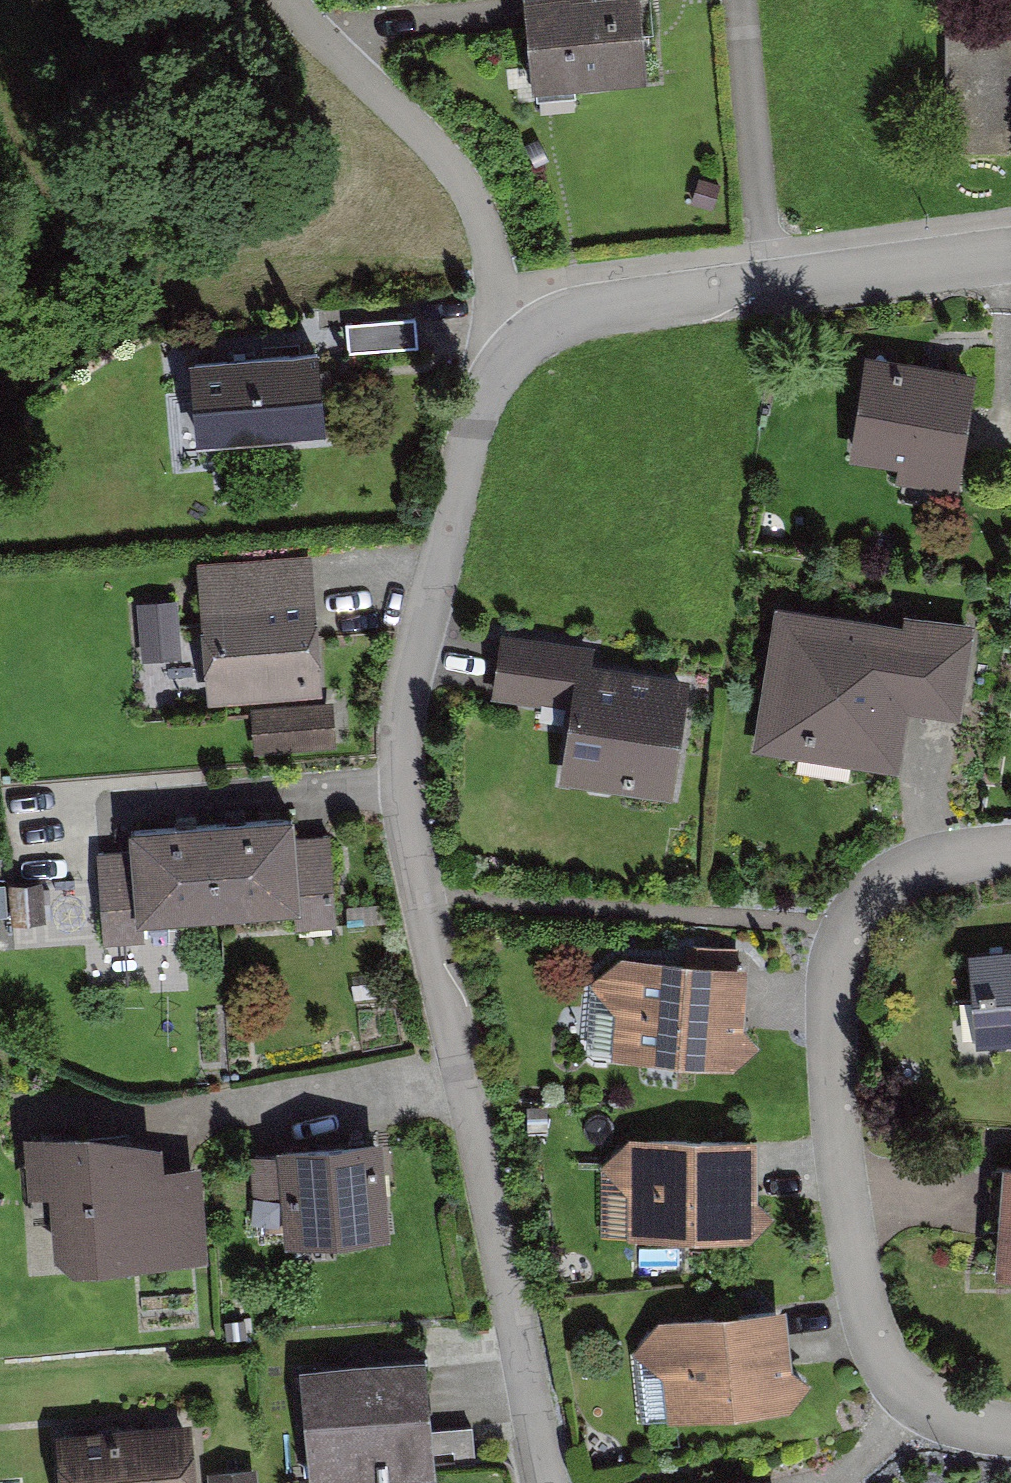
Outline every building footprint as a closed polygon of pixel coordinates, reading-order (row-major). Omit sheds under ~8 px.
[(647,79),(641,0),(527,0),(534,88),(647,79)] [(947,147),(1010,147),(1010,18),(946,18),(947,147)] [(345,320),(348,352),(419,347),(416,315),(345,320)] [(189,355),(197,436),(325,425),(317,343),(189,355)] [(865,349),(849,456),(898,463),(896,477),(958,486),(976,365),(865,349)] [(208,571),(217,686),(312,678),(304,564),(208,571)] [(137,600),(142,658),(183,654),(177,596),(137,600)] [(904,606),(902,617),(776,597),(752,747),(900,771),(910,709),(960,717),(976,617),(904,606)] [(595,642),(500,629),(490,696),(569,707),(559,779),(672,796),(689,675),(592,660),(595,642)] [(336,745),(333,699),(250,705),(254,751),(336,745)] [(294,809),(231,814),(194,816),(129,821),(131,847),(97,849),(103,942),(145,939),(143,916),(294,905),(295,927),(337,924),(330,832),(296,834),(294,809)] [(976,1041),(1010,1038),(1010,945),(967,949),(976,1041)] [(660,952),(622,950),(594,976),(614,1008),(612,1052),(654,1055),(675,1056),(686,1057),(706,1058),(733,1059),(760,1039),(744,1022),(748,958),(712,955),(692,954),(681,954),(660,952)] [(757,1131),(629,1132),(629,1135),(599,1163),(629,1189),(630,1233),(750,1232),(774,1209),(757,1193),(757,1131)] [(80,1141),(32,1141),(35,1188),(51,1187),(55,1250),(71,1249),(72,1261),(197,1256),(192,1172),(157,1174),(140,1146),(80,1141)] [(379,1144),(256,1150),(259,1194),(286,1192),(288,1235),(384,1229),(379,1144)] [(1010,1272),(1010,1158),(1003,1157),(995,1271),(1010,1272)] [(786,1302),(658,1315),(658,1319),(632,1350),(664,1373),(669,1416),(789,1403),(811,1378),(792,1363),(786,1302)] [(310,1482),(358,1482),(436,1477),(426,1351),(300,1362),(310,1482)] [(58,1434),(61,1482),(199,1482),(195,1424),(58,1434)] [(210,1482),(258,1482),(257,1465),(208,1469),(210,1482)]
